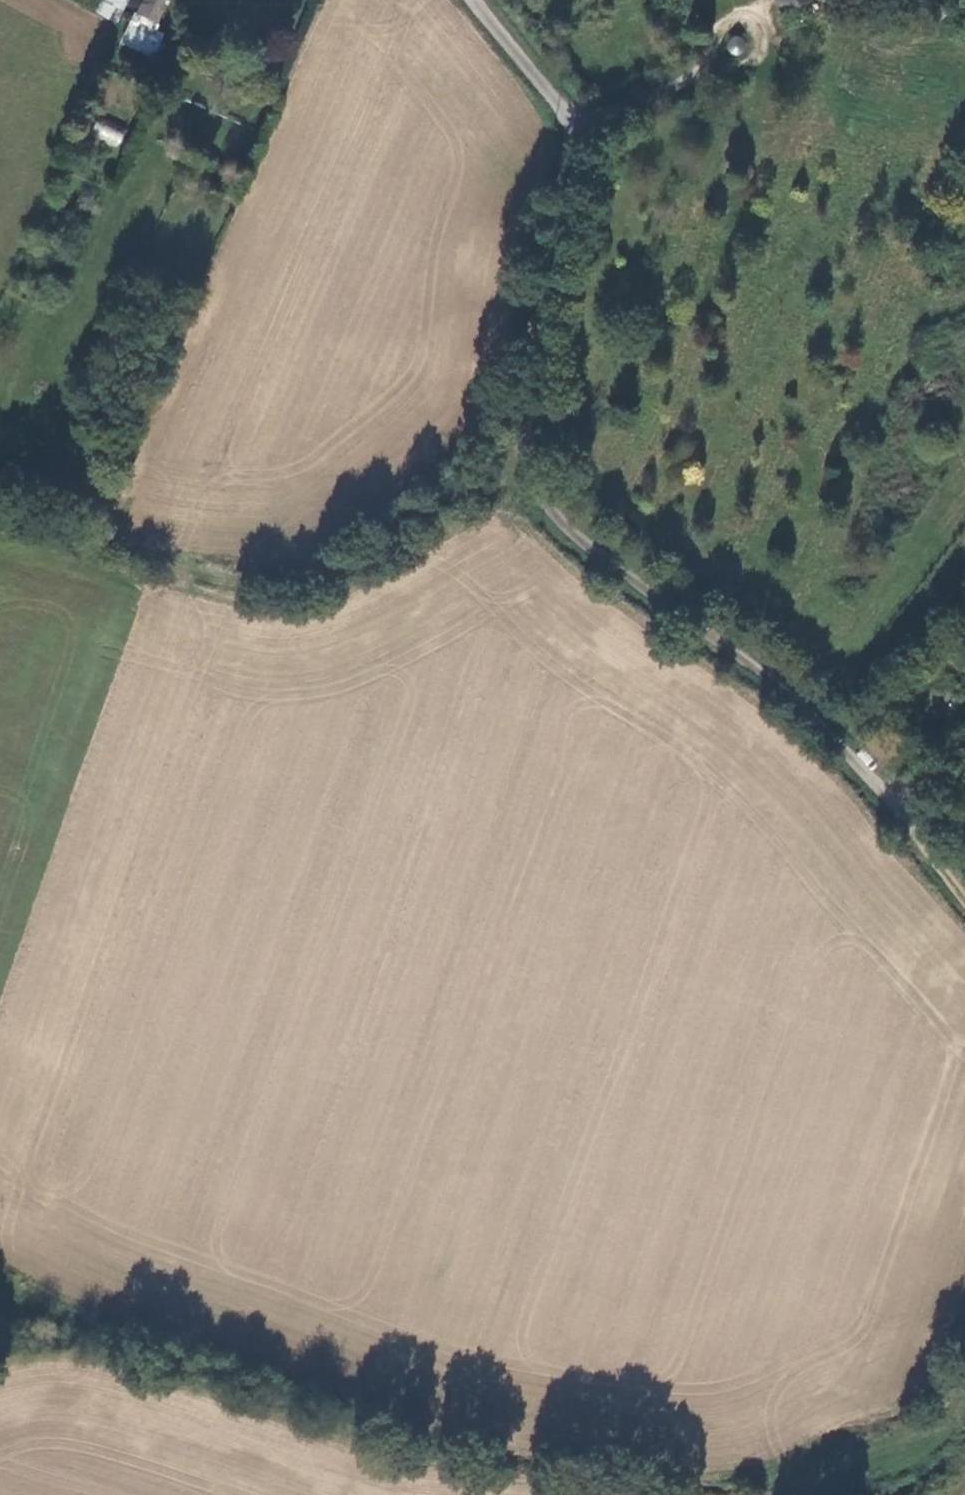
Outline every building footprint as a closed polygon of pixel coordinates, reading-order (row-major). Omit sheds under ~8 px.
[(136,17),(156,26),(167,0),(143,0),(136,17)] [(813,0),(777,0),(783,15),(814,2),(813,0)] [(131,24),(123,40),(139,49),(148,32),(131,24)] [(729,36),(727,53),(744,55),(745,38),(729,36)] [(118,147),(125,133),(97,120),(90,134),(118,147)]
